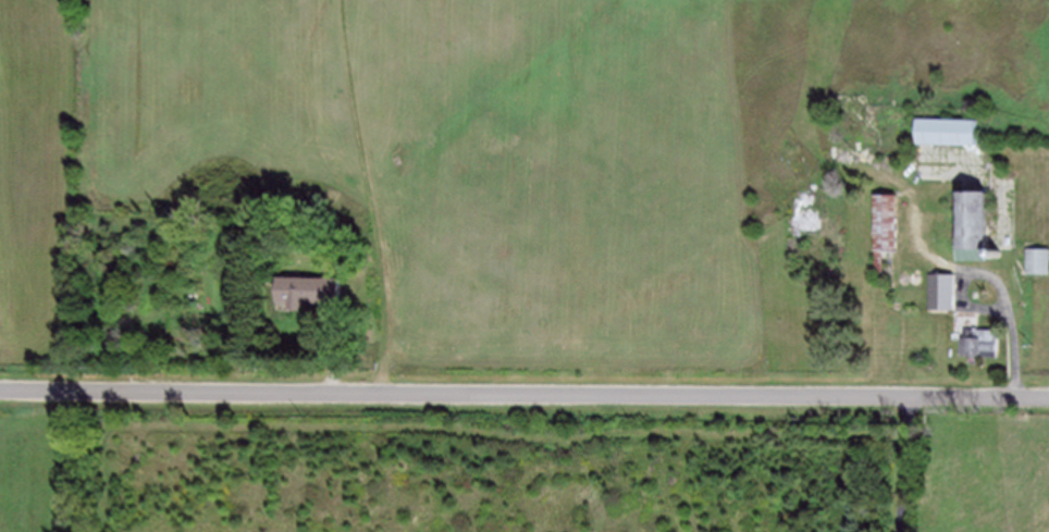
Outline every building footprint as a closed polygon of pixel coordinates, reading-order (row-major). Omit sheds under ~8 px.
[(977,121),(977,144),(920,143),(920,119),(977,121)] [(986,191),(986,260),(955,260),(955,191),(986,191)] [(894,194),(894,250),(881,250),(881,282),(874,282),(873,194),(894,194)] [(1048,249),(1048,274),(1024,274),(1025,248),(1048,249)] [(952,274),(952,309),(930,308),(930,273),(952,274)] [(286,299),(296,299),(296,305),(312,305),(312,300),(345,301),(346,277),(286,275),(286,299)] [(998,356),(998,331),(964,330),(964,337),(960,337),(959,354),(998,356)]
